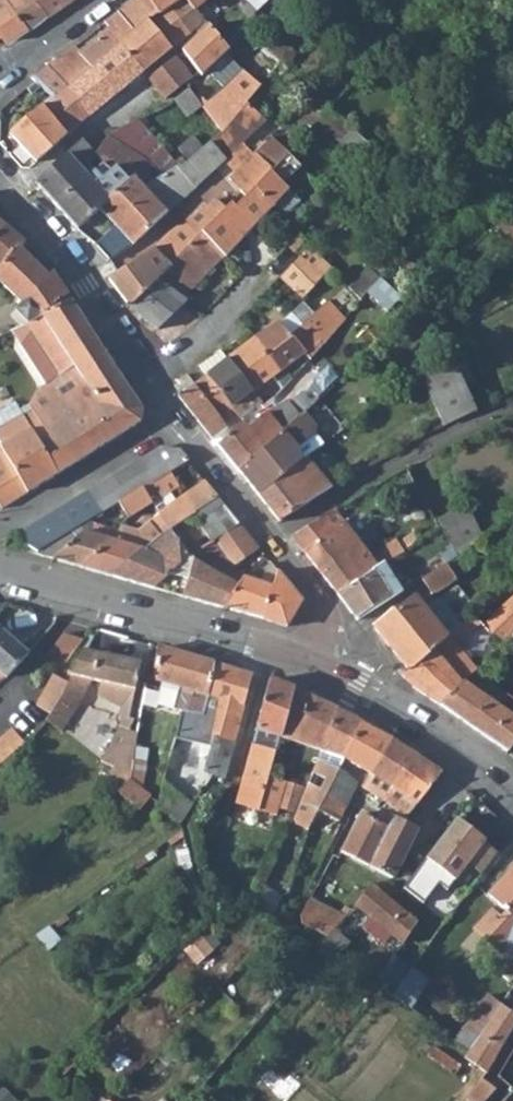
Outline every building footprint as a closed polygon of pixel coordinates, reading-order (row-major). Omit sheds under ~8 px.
[(0,32),(8,42),(30,26),(11,0),(0,0),(0,32)] [(30,26),(49,13),(39,0),(11,0),(30,26)] [(49,13),(67,0),(39,0),(49,13)] [(118,10),(135,31),(148,20),(171,48),(187,35),(166,12),(161,16),(148,0),(131,0),(118,10)] [(161,16),(166,12),(181,0),(148,0),(161,16)] [(166,12),(187,35),(195,28),(205,21),(197,10),(189,0),(181,0),(166,12)] [(197,10),(208,0),(189,0),(197,10)] [(252,19),(272,0),(244,0),(248,5),(243,9),(252,19)] [(108,27),(78,50),(91,68),(115,49),(120,44),(141,72),(145,68),(171,48),(148,20),(135,31),(118,10),(103,22),(108,27)] [(240,13),(217,35),(224,45),(241,29),(248,23),(240,13)] [(205,21),(195,28),(200,34),(209,26),(205,21)] [(209,26),(200,34),(184,47),(204,71),(228,49),(224,45),(217,35),(209,26)] [(274,34),(262,47),(283,65),(295,52),(274,34)] [(93,70),(69,88),(89,113),(141,72),(120,44),(115,49),(91,68),(93,70)] [(74,45),(49,64),(69,88),(93,70),(91,68),(78,50),(74,45)] [(262,47),(252,59),(275,78),(286,68),(283,65),(262,47)] [(165,64),(151,75),(157,83),(167,97),(187,81),(192,77),(176,55),(165,64)] [(49,64),(36,74),(49,89),(52,92),(58,98),(69,88),(49,64)] [(246,73),(211,106),(226,124),(229,121),(262,90),(246,73)] [(191,86),(177,99),(190,113),(205,101),(191,86)] [(52,92),(41,103),(68,133),(89,113),(69,88),(58,98),(52,92)] [(41,103),(10,133),(37,161),(68,133),(41,103)] [(226,124),(205,144),(220,159),(243,136),(229,121),(226,124)] [(199,135),(185,148),(190,154),(205,140),(199,135)] [(107,137),(92,152),(106,167),(108,165),(127,185),(134,178),(142,171),(108,137),(107,137)] [(81,139),(66,153),(78,166),(87,160),(89,147),(81,139)] [(184,164),(177,170),(192,186),(220,159),(205,144),(184,164)] [(288,151),(270,170),(285,185),(303,166),(288,151)] [(35,182),(58,206),(88,177),(78,166),(66,153),(44,174),(35,182)] [(117,226),(97,243),(110,258),(135,240),(192,186),(177,170),(171,164),(145,188),(134,178),(127,185),(110,201),(101,210),(117,226)] [(106,167),(91,181),(110,201),(127,185),(108,165),(106,167)] [(88,177),(58,206),(79,229),(101,210),(110,201),(91,181),(88,177)] [(231,200),(200,233),(205,239),(224,256),(226,257),(276,205),(255,186),(236,205),(231,200)] [(123,275),(114,283),(138,310),(172,287),(166,281),(205,239),(200,233),(187,221),(175,224),(123,275)] [(0,231),(0,269),(8,259),(13,253),(19,245),(24,239),(6,225),(1,230),(0,231)] [(205,239),(166,281),(172,287),(183,298),(224,256),(205,239)] [(0,269),(0,287),(19,306),(51,276),(19,245),(13,253),(8,259),(0,269)] [(372,255),(355,274),(367,285),(376,276),(384,266),(372,255)] [(384,266),(376,276),(391,297),(402,289),(384,266)] [(19,306),(10,314),(27,331),(71,298),(61,283),(54,273),(51,276),(19,306)] [(276,323),(255,339),(278,369),(285,365),(292,374),(352,304),(334,289),(322,304),(283,273),(274,283),(285,293),(280,300),(268,289),(257,301),(276,323)] [(172,287),(138,310),(158,328),(184,304),(188,302),(183,298),(172,287)] [(4,505),(140,421),(142,408),(121,375),(75,305),(72,307),(31,329),(53,365),(42,373),(51,388),(46,392),(43,394),(32,411),(35,416),(0,437),(0,498),(4,505)] [(27,331),(12,339),(46,392),(51,388),(42,373),(53,365),(31,329),(27,331)] [(255,339),(230,359),(253,388),(273,373),(278,369),(255,339)] [(447,350),(419,371),(447,425),(478,409),(447,350)] [(230,359),(208,375),(241,418),(262,400),(253,388),(230,359)] [(208,375),(195,385),(229,428),(241,418),(208,375)] [(244,422),(218,443),(239,470),(284,424),(313,395),(296,378),(284,393),(273,403),(246,425),(244,422)] [(195,385),(180,397),(214,440),(229,428),(195,385)] [(35,416),(32,411),(20,417),(15,408),(0,417),(0,437),(35,416)] [(284,424),(239,470),(260,495),(308,458),(310,456),(284,424)] [(161,448),(116,475),(129,496),(169,472),(189,460),(180,449),(161,448)] [(308,458),(260,495),(281,522),(302,508),(334,486),(310,456),(308,458)] [(129,496),(116,504),(120,509),(126,520),(140,510),(178,487),(169,472),(129,496)] [(116,475),(91,490),(105,511),(116,504),(129,496),(116,475)] [(205,480),(159,512),(173,530),(219,498),(205,480)] [(224,504),(199,521),(218,544),(242,526),(224,504)] [(466,507),(438,521),(442,528),(458,556),(485,538),(466,507)] [(156,515),(148,522),(160,538),(173,530),(159,512),(156,515)] [(324,517),(293,536),(339,594),(379,568),(371,559),(357,541),(343,552),(327,533),(333,528),(324,517)] [(108,542),(77,565),(109,574),(114,571),(132,558),(143,550),(160,538),(148,522),(138,533),(133,539),(126,545),(110,540),(108,542)] [(194,561),(189,564),(224,575),(260,548),(242,526),(218,544),(194,561)] [(81,531),(44,555),(77,565),(108,542),(110,540),(81,531)] [(114,571),(109,574),(155,587),(189,564),(194,561),(177,537),(153,553),(143,550),(132,558),(114,571)] [(452,560),(427,576),(438,591),(462,575),(452,560)] [(240,580),(224,607),(264,619),(279,571),(272,563),(267,570),(262,582),(243,577),(240,580)] [(189,564),(155,587),(224,607),(240,580),(224,575),(189,564)] [(379,568),(339,594),(356,614),(361,620),(402,592),(383,566),(379,568)] [(279,571),(264,619),(287,626),(303,602),(279,571)] [(395,609),(375,626),(421,668),(457,634),(416,597),(399,612),(395,609)] [(512,642),(512,641),(512,607),(495,623),(512,642)] [(457,634),(421,668),(412,678),(415,686),(421,691),(446,708),(474,677),(499,654),(483,638),(470,650),(480,662),(468,672),(453,658),(474,638),(468,632),(486,615),(481,610),(457,634)] [(48,715),(46,720),(62,727),(87,687),(86,672),(135,690),(139,661),(136,660),(142,642),(99,628),(68,683),(48,715)] [(28,654),(0,629),(0,671),(7,677),(28,654)] [(66,632),(49,653),(66,664),(86,638),(66,632)] [(211,663),(161,648),(156,681),(191,692),(186,713),(197,715),(201,698),(211,663)] [(211,663),(201,698),(214,700),(210,718),(205,717),(201,738),(211,740),(204,770),(214,772),(228,776),(253,676),(211,663)] [(37,708),(48,715),(68,683),(56,676),(37,708)] [(509,752),(512,747),(512,697),(509,703),(474,677),(446,708),(509,752)] [(244,780),(238,803),(258,810),(271,771),(283,736),(298,689),(272,681),(244,780)] [(298,689),(283,736),(322,748),(338,710),(298,689)] [(338,710),(322,748),(348,757),(364,724),(338,710)] [(364,724),(348,757),(373,771),(391,739),(364,724)] [(101,761),(131,775),(136,736),(119,727),(101,761)] [(12,751),(2,739),(0,741),(0,762),(12,751)] [(373,771),(364,789),(388,802),(399,786),(418,755),(391,739),(373,771)] [(348,757),(322,748),(318,759),(320,760),(342,770),(348,757)] [(411,793),(397,816),(407,821),(443,772),(418,755),(399,786),(411,793)] [(298,822),(312,829),(326,803),(342,770),(320,760),(297,817),(298,822)] [(342,770),(326,803),(342,812),(358,783),(342,770)] [(307,784),(271,771),(258,810),(279,817),(282,807),(295,812),(307,784)] [(130,781),(116,791),(140,810),(150,797),(130,781)] [(157,801),(183,818),(195,801),(168,784),(157,801)] [(369,801),(363,812),(377,819),(383,809),(369,801)] [(363,812),(342,851),(392,878),(418,827),(407,821),(397,816),(390,826),(377,819),(363,812)] [(465,862),(485,875),(503,847),(455,816),(408,887),(436,906),(465,862)] [(274,863),(248,926),(267,934),(273,918),(284,893),(277,890),(285,869),(274,863)] [(490,894),(512,916),(512,865),(490,894)] [(374,883),(355,906),(370,918),(365,926),(391,946),(397,938),(405,943),(422,921),(374,883)] [(345,918),(314,891),(302,914),(306,925),(325,941),(345,918)] [(325,941),(311,958),(322,968),(324,965),(329,960),(332,961),(352,939),(346,932),(357,919),(350,913),(345,918),(325,941)] [(289,923),(293,926),(297,919),(295,917),(293,916),(289,923)] [(403,961),(388,990),(417,1005),(432,976),(403,961)] [(464,1028),(477,1038),(498,1001),(485,992),(464,1028)] [(466,1057),(487,1072),(512,1028),(512,1011),(498,1001),(477,1038),(466,1057)] [(0,1087),(0,1100),(18,1100),(2,1085),(0,1087)]
